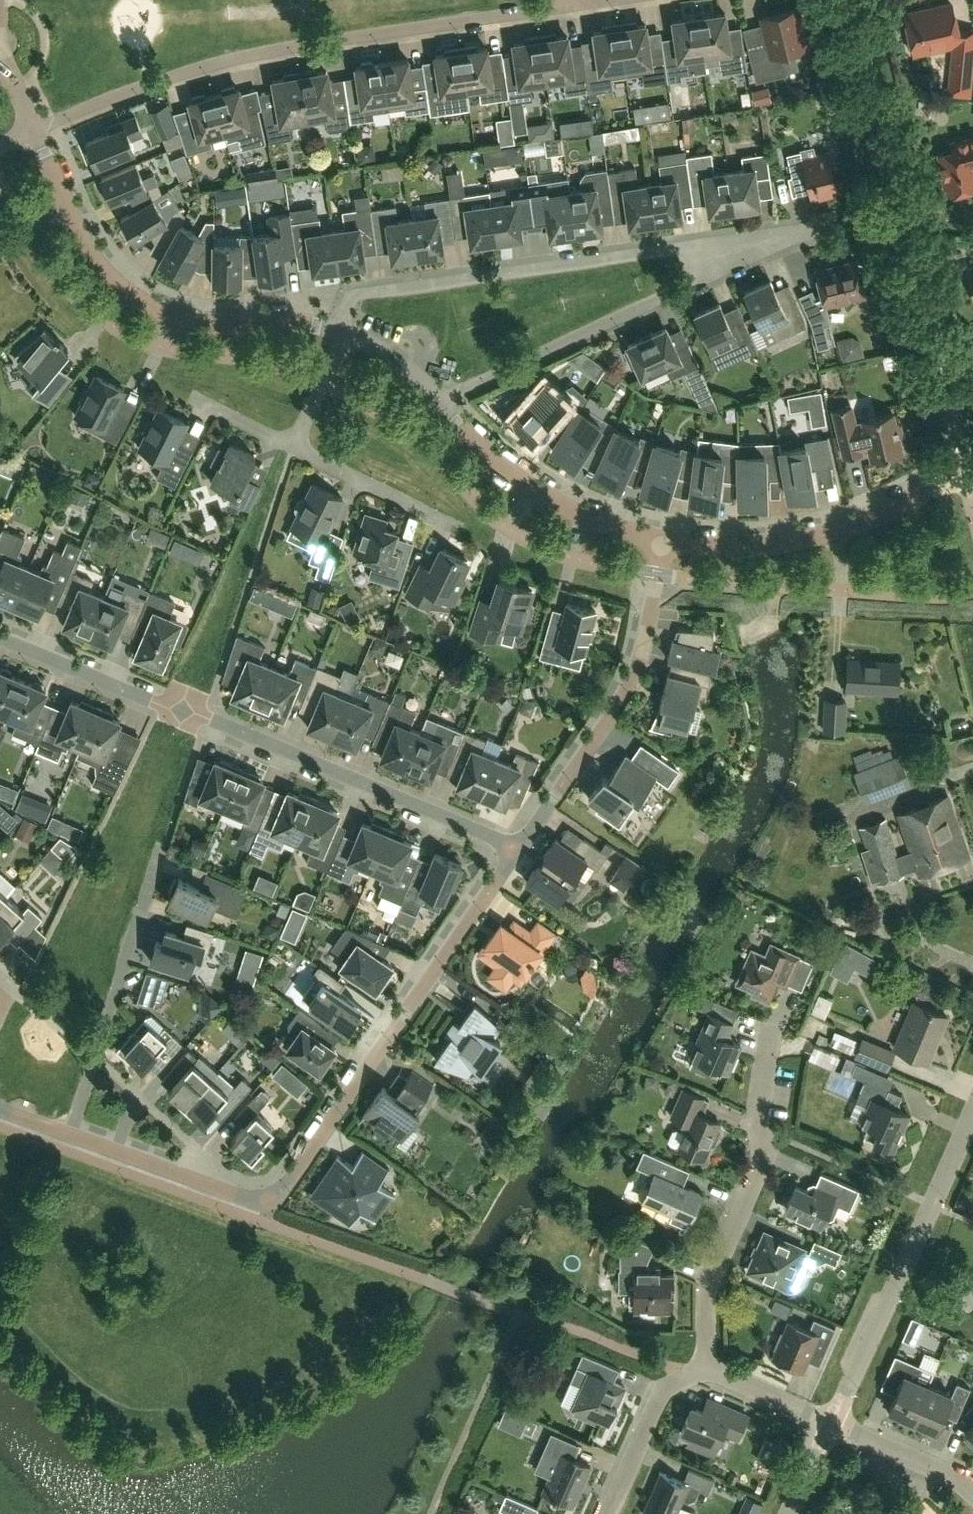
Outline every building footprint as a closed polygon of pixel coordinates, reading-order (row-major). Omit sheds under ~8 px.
[(905,14),(910,35),(907,35),(906,39),(908,47),(910,50),(913,49),(914,53),(954,44),(950,76),(955,76),(953,95),(969,96),(972,50),(972,30),(957,29),(952,4),(905,14)] [(761,44),(749,47),(757,80),(786,73),(781,53),(805,47),(801,31),(804,31),(805,28),(802,14),(799,13),(797,14),(796,9),(762,18),(765,30),(760,38),(761,44)] [(725,13),(699,17),(706,65),(718,63),(719,74),(747,70),(742,36),(731,37),(728,35),(725,13)] [(706,65),(699,17),(673,20),(676,42),(674,46),(663,47),(664,53),(668,82),(682,80),(681,75),(707,71),(706,65)] [(636,22),(619,24),(627,76),(642,74),(644,85),(668,82),(664,53),(650,55),(646,24),(637,26),(636,22)] [(627,76),(619,24),(602,27),(603,31),(594,32),(598,60),(584,62),(588,91),(589,93),(613,89),(611,78),(627,76)] [(588,91),(584,62),(572,64),(568,36),(556,38),(556,34),(540,36),(547,81),(559,79),(563,82),(565,95),(588,91)] [(547,81),(540,36),(525,38),(525,42),(514,44),(518,72),(505,74),(508,98),(509,103),(532,100),(530,87),(533,83),(547,81)] [(477,45),(461,47),(467,90),(478,88),(480,102),(508,98),(505,74),(504,70),(494,72),(490,69),(487,48),(477,49),(477,45)] [(469,109),(467,90),(461,47),(445,50),(445,54),(435,55),(440,85),(426,87),(429,110),(430,115),(469,109)] [(408,59),(383,63),(390,110),(404,108),(405,114),(429,110),(426,87),(413,89),(408,59)] [(390,110),(383,63),(373,64),(371,61),(362,62),(360,66),(356,67),(360,93),(347,95),(347,96),(350,122),(375,118),(374,112),(390,110)] [(350,122),(347,96),(336,98),(336,94),(331,91),(327,71),(315,73),(315,69),(299,72),(308,119),(321,116),(325,119),(326,128),(330,131),(351,127),(350,122)] [(308,119),(299,72),(284,75),(285,79),(273,81),(278,109),(263,111),(270,142),(291,138),(294,134),(292,125),(295,121),(308,119)] [(773,82),(755,88),(761,106),(779,99),(773,82)] [(223,93),(214,95),(227,142),(238,139),(239,144),(247,148),(266,143),(258,109),(250,111),(244,108),(239,88),(236,89),(235,86),(222,89),(223,93)] [(227,142),(214,95),(206,98),(205,94),(192,97),(193,101),(189,102),(194,120),(190,127),(179,130),(179,131),(183,144),(187,154),(213,147),(210,138),(211,136),(224,133),(226,142),(227,142)] [(111,131),(86,141),(96,166),(135,151),(130,139),(142,134),(140,129),(144,128),(139,117),(136,118),(135,116),(109,127),(111,131)] [(183,144),(179,131),(163,138),(168,150),(183,144)] [(328,154),(331,140),(316,136),(312,150),(328,154)] [(949,193),(956,191),(959,195),(971,192),(971,187),(972,187),(972,137),(952,142),(954,150),(939,154),(944,175),(942,176),(945,188),(947,187),(949,193)] [(787,154),(792,177),(803,175),(807,177),(811,197),(837,191),(831,166),(835,165),(831,150),(815,154),(816,157),(803,161),(801,151),(787,154)] [(734,210),(729,172),(714,174),(711,152),(686,156),(687,161),(691,186),(705,184),(709,214),(734,210)] [(743,170),(729,172),(734,210),(759,206),(755,178),(770,176),(767,153),(741,156),(743,170)] [(497,156),(498,174),(517,174),(516,155),(497,156)] [(691,188),(691,186),(687,161),(659,165),(661,182),(650,184),(656,226),(673,223),(672,219),(681,218),(677,190),(691,188)] [(133,192),(139,207),(153,198),(153,197),(162,193),(154,174),(142,178),(136,163),(101,177),(105,187),(102,190),(105,199),(110,200),(111,201),(133,192)] [(611,200),(612,200),(607,172),(607,168),(585,172),(580,179),(581,189),(570,191),(576,233),(584,232),(587,236),(596,234),(598,230),(602,230),(599,208),(601,205),(612,203),(611,200)] [(656,226),(650,184),(638,185),(635,168),(607,172),(612,200),(625,198),(629,226),(638,224),(639,228),(656,226)] [(529,187),(533,214),(535,227),(549,225),(550,237),(554,237),(557,240),(566,239),(568,235),(576,233),(570,191),(569,181),(529,187)] [(535,227),(533,214),(529,187),(529,189),(490,195),(497,245),(500,244),(505,243),(510,242),(515,240),(519,239),(522,237),(521,230),(535,227)] [(364,236),(374,235),(368,195),(355,197),(357,209),(342,211),(344,230),(343,232),(334,234),(339,272),(356,270),(356,266),(365,264),(361,241),(364,240),(364,236)] [(418,256),(413,222),(398,224),(395,206),(371,210),(369,195),(368,195),(374,235),(374,236),(388,234),(392,260),(396,260),(398,262),(407,260),(408,258),(418,256)] [(497,245),(490,195),(450,201),(450,202),(453,223),(467,221),(471,245),(475,245),(480,246),(485,246),(491,246),(495,245),(497,245)] [(160,209),(153,198),(139,207),(121,218),(126,227),(124,231),(129,239),(134,239),(135,241),(155,229),(158,233),(171,241),(180,225),(185,216),(180,208),(175,210),(171,203),(160,209)] [(453,224),(453,223),(450,202),(425,206),(427,220),(413,222),(418,256),(427,255),(429,257),(439,255),(440,253),(443,252),(439,226),(453,224)] [(339,272),(334,234),(322,235),(320,217),(315,218),(314,206),(290,209),(290,213),(296,253),(298,267),(312,265),(313,272),(322,271),(322,275),(339,272)] [(296,253),(290,213),(268,216),(270,233),(253,235),(257,258),(260,280),(268,279),(272,282),(281,281),(284,276),(286,276),(283,255),(296,253)] [(214,251),(213,235),(213,221),(205,221),(198,235),(180,225),(171,241),(160,262),(171,267),(171,272),(179,277),(183,274),(186,276),(200,251),(214,251)] [(244,259),(257,258),(253,235),(250,236),(213,235),(214,251),(214,282),(240,282),(241,261),(244,259)] [(857,261),(816,271),(822,296),(803,305),(814,328),(830,321),(826,304),(865,294),(857,261)] [(967,267),(969,273),(965,274),(968,287),(972,286),(972,291),(972,266),(967,267)] [(770,280),(744,292),(761,328),(770,323),(777,339),(806,326),(804,318),(789,284),(775,290),(770,280)] [(720,304),(717,305),(695,315),(712,352),(723,347),(725,351),(735,355),(755,346),(744,320),(733,325),(729,323),(720,304)] [(666,328),(628,345),(629,349),(624,352),(631,368),(637,365),(642,376),(665,366),(671,378),(698,365),(689,344),(676,350),(666,328)] [(71,376),(57,364),(68,350),(59,342),(60,340),(56,337),(55,338),(45,330),(38,338),(17,356),(20,360),(18,363),(36,377),(28,386),(49,403),(71,376)] [(124,390),(97,376),(89,391),(86,390),(80,401),(83,403),(76,416),(91,424),(90,426),(91,430),(116,442),(128,419),(115,412),(114,409),(124,390)] [(552,450),(580,407),(586,399),(572,387),(557,394),(544,384),(536,393),(532,390),(510,400),(514,411),(517,414),(513,419),(527,432),(530,428),(535,433),(547,419),(562,433),(552,449),(552,450)] [(851,406),(833,410),(844,457),(862,453),(861,447),(868,445),(872,459),(902,452),(898,436),(902,435),(899,422),(895,423),(893,413),(855,422),(851,406)] [(596,473),(616,428),(603,419),(600,423),(599,422),(599,423),(579,410),(580,408),(580,407),(552,450),(568,460),(571,456),(576,459),(586,443),(604,454),(595,473),(596,473)] [(187,422),(159,408),(153,422),(149,420),(143,432),(147,434),(140,448),(154,455),(151,462),(162,467),(156,477),(175,487),(191,454),(179,447),(177,442),(187,422)] [(642,490),(656,442),(641,435),(639,440),(638,439),(638,440),(616,430),(617,428),(616,428),(596,473),(613,481),(615,477),(621,479),(628,463),(647,471),(642,490)] [(780,449),(782,455),(790,498),(808,494),(807,490),(813,487),(810,469),(827,466),(822,438),(805,441),(806,446),(805,446),(805,447),(781,451),(781,449),(780,449)] [(691,500),(697,451),(681,446),(680,451),(679,451),(678,451),(656,445),(656,442),(642,490),(660,496),(662,491),(668,493),(673,474),(693,480),(690,500),(691,500)] [(255,456),(230,443),(226,452),(219,448),(211,464),(218,468),(211,482),(217,485),(219,491),(233,498),(232,499),(249,508),(260,485),(250,480),(254,472),(251,464),(255,456)] [(789,498),(790,498),(782,455),(764,455),(764,443),(738,443),(739,453),(740,503),(759,502),(759,497),(765,497),(764,479),(785,478),(789,498)] [(740,503),(739,453),(722,451),(722,456),(721,456),(697,453),(697,451),(691,500),(709,503),(710,498),(716,498),(718,480),(739,483),(740,503)] [(343,499),(313,484),(305,501),(303,499),(299,501),(295,508),(296,512),(299,513),(292,527),(312,537),(308,546),(314,549),(310,560),(319,563),(315,575),(329,580),(338,554),(323,550),(325,544),(322,542),(343,499)] [(386,521),(366,514),(354,553),(375,560),(369,577),(399,587),(413,543),(395,537),(397,532),(384,528),(386,521)] [(0,533),(0,564),(2,565),(0,570),(0,598),(14,604),(29,568),(18,563),(22,555),(18,553),(25,537),(2,527),(0,533)] [(63,591),(71,571),(81,546),(68,540),(62,553),(54,549),(47,565),(43,564),(39,572),(29,568),(14,604),(38,614),(50,585),(63,591)] [(456,555),(444,549),(439,547),(429,567),(421,563),(405,594),(431,607),(437,594),(453,602),(465,578),(461,576),(469,562),(456,556),(456,555)] [(88,635),(104,596),(88,590),(93,580),(71,571),(63,591),(58,603),(71,608),(64,625),(66,626),(66,630),(75,634),(79,631),(88,635)] [(502,581),(495,602),(481,598),(471,632),(484,637),(489,621),(505,626),(504,629),(517,634),(518,630),(520,631),(524,618),(529,620),(533,609),(528,607),(533,591),(516,586),(517,584),(513,583),(512,584),(502,581)] [(129,640),(138,618),(146,598),(125,589),(120,599),(115,601),(104,596),(88,635),(97,639),(97,643),(106,647),(110,644),(112,645),(116,634),(129,640)] [(149,591),(146,598),(138,618),(149,623),(136,655),(137,656),(137,660),(149,665),(152,661),(162,666),(173,639),(180,642),(188,624),(169,616),(175,602),(149,591)] [(596,611),(567,603),(560,629),(548,626),(540,658),(563,664),(567,649),(584,653),(588,639),(591,640),(594,628),(591,627),(596,611)] [(716,671),(717,666),(721,652),(712,650),(714,632),(678,629),(678,630),(680,630),(677,641),(672,640),(667,658),(673,659),(669,674),(667,673),(662,693),(667,695),(662,710),(660,710),(652,727),(650,726),(649,727),(672,733),(674,727),(683,729),(689,707),(694,708),(700,683),(708,685),(708,687),(709,687),(711,669),(716,671)] [(256,710),(274,668),(261,663),(260,659),(264,647),(237,635),(226,668),(237,672),(236,675),(237,680),(239,680),(233,696),(243,700),(242,704),(256,710)] [(897,692),(899,662),(848,659),(846,689),(897,692)] [(304,699),(307,693),(317,669),(295,660),(290,671),(286,673),(274,668),(256,710),(271,716),(272,712),(283,716),(292,694),(304,699)] [(330,741),(348,698),(337,694),(335,689),(340,676),(317,667),(317,669),(307,693),(320,699),(308,727),(316,730),(315,732),(321,736),(328,740),(330,741)] [(22,680),(12,676),(11,671),(3,668),(0,670),(0,706),(10,710),(22,680)] [(32,684),(22,680),(10,710),(20,714),(13,732),(39,743),(47,724),(49,718),(37,713),(46,690),(44,689),(44,685),(36,681),(32,684)] [(375,738),(379,727),(389,702),(368,693),(363,705),(348,698),(330,741),(333,742),(339,744),(347,746),(348,744),(356,747),(362,733),(375,738)] [(847,700),(825,699),(823,731),(845,732),(847,700)] [(83,741),(97,707),(81,701),(80,704),(72,701),(59,730),(47,724),(39,743),(36,750),(59,759),(63,748),(67,750),(72,736),(83,741)] [(404,772),(420,733),(409,728),(416,712),(390,701),(389,702),(379,727),(392,732),(381,758),(390,761),(388,765),(404,772)] [(113,714),(97,707),(83,741),(97,746),(95,750),(98,757),(103,759),(92,783),(115,793),(134,753),(118,746),(116,751),(109,748),(120,721),(112,718),(113,714)] [(453,757),(464,732),(438,721),(431,737),(420,733),(404,772),(420,778),(422,775),(430,778),(440,752),(453,757)] [(479,799),(496,759),(481,752),(486,740),(464,731),(464,732),(453,757),(466,763),(457,785),(465,791),(477,798),(479,799)] [(865,803),(912,785),(899,754),(893,757),(891,750),(856,764),(859,770),(853,772),(865,803)] [(511,765),(496,759),(479,799),(482,800),(496,804),(505,805),(507,799),(520,805),(538,762),(516,753),(511,765)] [(604,776),(589,798),(600,805),(596,810),(619,826),(637,801),(638,801),(655,777),(668,786),(679,770),(654,753),(644,767),(626,755),(609,779),(604,776)] [(225,806),(241,769),(221,760),(220,763),(216,761),(207,783),(192,777),(185,799),(198,804),(201,796),(225,806)] [(260,777),(241,769),(225,806),(247,816),(244,824),(258,830),(267,810),(267,808),(254,803),(264,781),(259,779),(260,777)] [(297,840),(315,798),(301,792),(299,796),(288,791),(278,815),(267,810),(258,830),(250,850),(263,855),(268,842),(281,847),(286,835),(297,840)] [(919,876),(970,858),(948,795),(898,814),(914,856),(901,860),(886,819),(860,828),(878,884),(904,875),(903,872),(916,867),(919,876)] [(330,804),(315,798),(297,840),(310,845),(311,849),(306,861),(328,870),(340,843),(328,838),(339,812),(328,808),(330,804)] [(28,809),(17,824),(32,835),(43,819),(28,809)] [(372,868),(389,829),(373,822),(371,826),(363,823),(353,848),(340,842),(340,843),(328,870),(327,872),(350,881),(354,871),(358,872),(362,864),(372,868)] [(405,836),(389,829),(372,868),(383,873),(379,881),(383,883),(379,894),(401,903),(413,874),(401,869),(411,843),(403,839),(405,836)] [(51,847),(66,860),(78,847),(60,836),(51,847)] [(538,864),(526,881),(557,903),(567,888),(569,889),(571,890),(572,890),(573,889),(575,889),(576,888),(577,887),(578,886),(579,885),(579,884),(579,882),(579,881),(579,880),(578,879),(578,878),(577,877),(576,876),(586,862),(597,870),(608,855),(585,839),(577,850),(576,848),(571,849),(556,838),(544,856),(546,857),(540,865),(538,864)] [(413,874),(401,903),(399,907),(417,915),(421,904),(439,911),(450,885),(453,886),(462,864),(435,853),(424,879),(413,874)] [(641,866),(626,856),(617,869),(632,879),(641,866)] [(7,896),(6,896),(15,885),(0,872),(0,904),(7,896)] [(178,879),(175,877),(169,891),(172,893),(169,902),(207,918),(214,902),(236,912),(245,890),(206,874),(201,886),(179,877),(178,879)] [(7,896),(0,904),(0,939),(5,934),(18,945),(43,917),(29,905),(24,911),(7,896)] [(162,942),(157,940),(150,960),(173,967),(172,971),(175,972),(179,973),(182,973),(185,973),(188,972),(192,971),(195,969),(198,967),(202,963),(204,960),(206,956),(214,932),(187,923),(183,937),(166,931),(162,942)] [(509,930),(501,924),(481,953),(499,966),(491,977),(505,986),(513,975),(520,981),(545,945),(514,923),(509,930)] [(347,958),(339,969),(353,978),(355,975),(376,989),(382,980),(386,982),(394,971),(391,968),(392,966),(369,950),(368,950),(372,939),(346,928),(334,945),(335,949),(347,958)] [(801,990),(814,962),(771,944),(766,956),(752,950),(737,983),(755,990),(753,994),(769,1001),(777,982),(786,986),(787,984),(801,990)] [(348,1029),(362,1009),(338,992),(345,982),(320,965),(313,976),(316,978),(303,997),(348,1029)] [(169,978),(147,971),(137,1002),(153,1007),(164,996),(169,978)] [(928,1062),(947,1016),(914,1002),(895,1048),(928,1062)] [(446,1034),(450,1039),(436,1060),(467,1075),(474,1065),(479,1071),(501,1042),(493,1038),(499,1029),(475,1004),(460,1025),(454,1022),(446,1034)] [(308,1067),(310,1064),(320,1071),(322,1067),(324,1068),(331,1058),(329,1057),(335,1049),(316,1035),(323,1025),(299,1009),(288,1025),(290,1035),(295,1038),(287,1048),(290,1050),(288,1053),(308,1067)] [(709,1013),(697,1040),(690,1056),(694,1057),(691,1066),(711,1075),(715,1066),(729,1072),(741,1045),(732,1041),(729,1040),(727,1036),(733,1023),(709,1013)] [(134,1029),(116,1049),(130,1061),(133,1057),(143,1066),(145,1064),(152,1071),(158,1070),(166,1062),(183,1043),(172,1033),(152,1015),(147,1014),(134,1029)] [(894,1052),(862,1039),(855,1055),(887,1069),(894,1052)] [(183,1109),(217,1071),(200,1055),(198,1057),(189,1049),(173,1067),(182,1075),(169,1089),(178,1097),(174,1101),(183,1109)] [(278,1064),(299,1092),(310,1084),(288,1056),(278,1064)] [(864,1066),(856,1063),(852,1074),(860,1077),(864,1066)] [(242,1097),(233,1089),(234,1086),(217,1071),(183,1109),(192,1117),(195,1113),(204,1121),(217,1107),(226,1115),(242,1097)] [(393,1094),(383,1087),(365,1113),(376,1120),(375,1122),(376,1126),(377,1129),(380,1131),(384,1132),(388,1131),(389,1130),(401,1138),(419,1112),(416,1110),(433,1086),(411,1072),(400,1088),(397,1088),(393,1094)] [(861,1122),(868,1125),(863,1136),(894,1150),(909,1114),(893,1107),(895,1101),(898,1103),(902,1095),(888,1089),(888,1090),(866,1080),(856,1101),(868,1106),(861,1122)] [(722,1130),(718,1125),(720,1122),(702,1115),(709,1100),(684,1089),(672,1117),(688,1124),(685,1132),(677,1129),(672,1130),(667,1140),(670,1144),(678,1148),(677,1149),(703,1160),(709,1146),(714,1146),(722,1130)] [(235,1117),(245,1125),(232,1139),(242,1149),(239,1152),(252,1164),(265,1149),(260,1145),(274,1129),(256,1113),(266,1102),(257,1093),(235,1117)] [(671,1180),(676,1169),(678,1164),(644,1149),(637,1165),(654,1173),(643,1200),(673,1213),(669,1220),(686,1228),(701,1194),(671,1180)] [(353,1165),(346,1161),(337,1155),(309,1196),(351,1224),(361,1210),(376,1220),(394,1194),(379,1183),(389,1168),(363,1150),(353,1165)] [(850,1211),(859,1190),(821,1173),(815,1185),(814,1184),(810,1186),(807,1190),(796,1185),(784,1210),(821,1226),(823,1222),(834,1218),(839,1206),(850,1211)] [(674,1292),(674,1274),(657,1274),(657,1268),(650,1268),(650,1267),(648,1267),(648,1262),(654,1246),(622,1232),(615,1249),(620,1251),(620,1269),(619,1269),(619,1292),(634,1292),(634,1308),(641,1308),(641,1318),(657,1318),(658,1308),(671,1308),(671,1292),(674,1292)] [(809,1252),(802,1249),(766,1233),(750,1270),(793,1289),(796,1289),(798,1288),(800,1287),(801,1285),(803,1283),(810,1267),(825,1261),(836,1265),(842,1252),(814,1240),(809,1252)] [(914,1344),(919,1333),(924,1322),(912,1317),(902,1339),(914,1344)] [(825,1352),(833,1333),(835,1328),(814,1319),(809,1330),(790,1322),(774,1358),(802,1370),(812,1346),(825,1352)] [(933,1351),(928,1364),(941,1369),(946,1356),(933,1351)] [(609,1424),(625,1387),(613,1382),(619,1369),(582,1353),(570,1381),(582,1386),(572,1408),(577,1409),(575,1413),(596,1422),(597,1419),(609,1424)] [(903,1415),(913,1419),(928,1385),(915,1379),(920,1366),(895,1355),(881,1387),(890,1391),(894,1385),(899,1387),(889,1409),(891,1410),(889,1413),(901,1419),(903,1415)] [(957,1382),(951,1395),(928,1385),(913,1419),(922,1424),(921,1427),(933,1433),(934,1429),(936,1430),(946,1408),(959,1414),(970,1388),(957,1382)] [(748,1416),(722,1404),(706,1397),(700,1411),(692,1407),(681,1431),(697,1438),(694,1444),(713,1453),(723,1431),(738,1438),(748,1416)] [(971,1407),(965,1413),(972,1421),(972,1405),(971,1407)] [(964,1433),(972,1442),(972,1424),(964,1433)] [(573,1506),(591,1466),(573,1458),(579,1445),(552,1434),(545,1451),(558,1457),(543,1493),(573,1506)] [(700,1489),(709,1493),(714,1480),(689,1468),(683,1481),(660,1471),(642,1512),(646,1513),(676,1513),(682,1500),(687,1502),(696,1498),(700,1489)] [(506,1494),(499,1491),(496,1498),(503,1501),(499,1509),(510,1513),(534,1513),(537,1508),(506,1494)]
